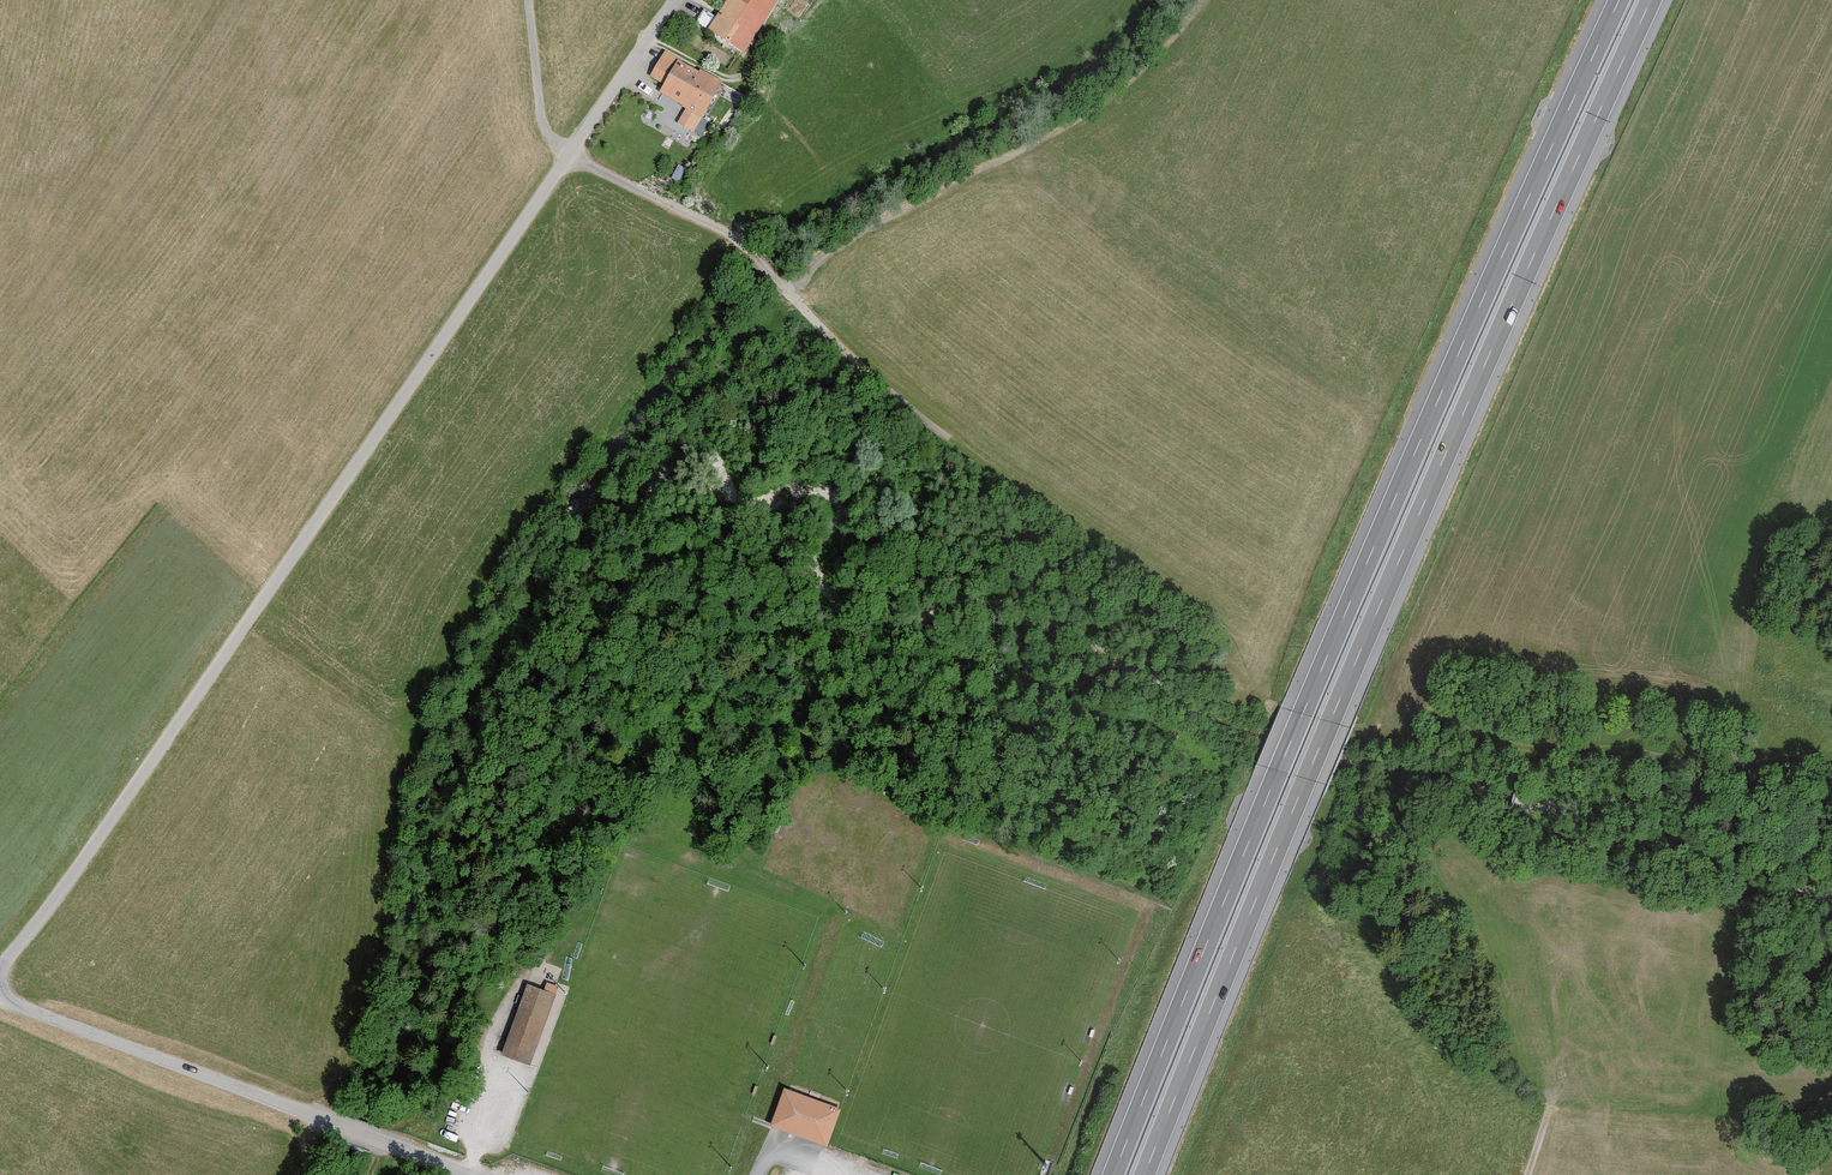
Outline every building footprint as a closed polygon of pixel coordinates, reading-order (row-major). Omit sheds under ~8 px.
[(713,31),(748,54),(784,0),(734,0),(713,31)] [(728,86),(669,51),(654,76),(667,84),(662,93),(690,109),(683,122),(700,132),(728,86)] [(533,1064),(559,994),(530,983),(504,1054),(533,1064)] [(845,1109),(789,1088),(775,1126),(831,1147),(845,1109)]
